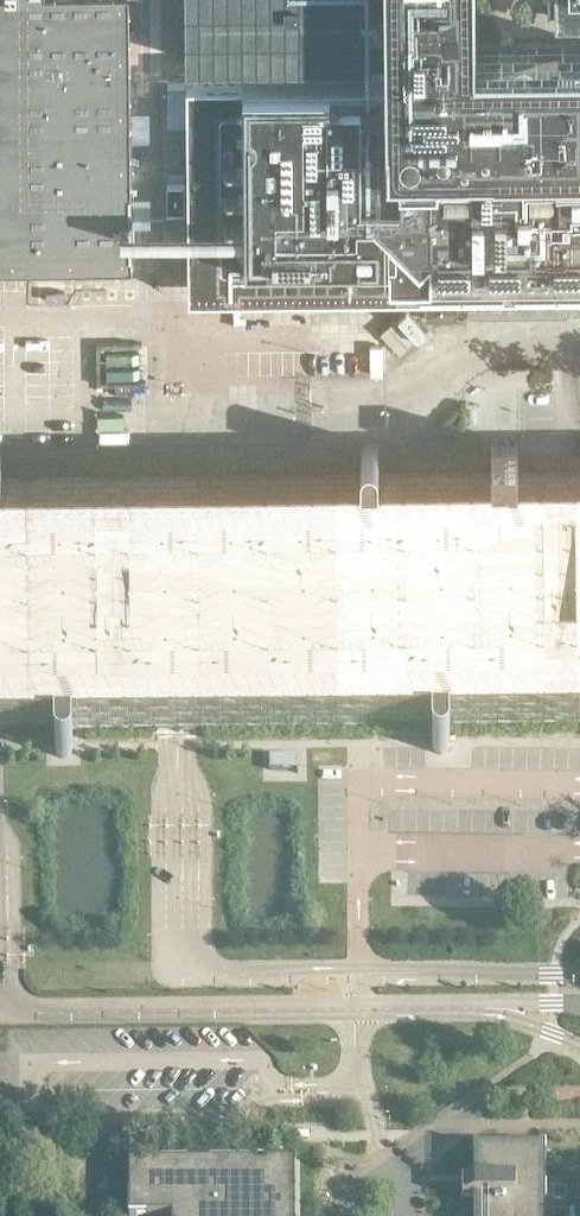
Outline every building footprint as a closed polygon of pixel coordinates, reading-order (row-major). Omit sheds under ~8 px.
[(26,265),(131,264),(129,0),(0,0),(0,265),(26,265)] [(186,58),(372,56),(371,0),(186,0),(186,58)] [(387,80),(388,80),(390,80),(390,151),(579,149),(579,39),(474,41),(473,0),(387,0),(387,80)] [(550,10),(555,10),(555,20),(579,20),(579,0),(550,0),(550,10)] [(167,193),(167,207),(185,207),(184,194),(188,194),(189,294),(306,293),(579,291),(579,149),(390,151),(390,80),(388,80),(387,80),(193,81),(187,81),(187,82),(168,82),(168,113),(187,113),(188,180),(167,181),(167,193)] [(52,733),(55,733),(55,734),(55,743),(55,750),(56,751),(56,752),(56,753),(57,754),(57,755),(58,756),(59,757),(60,757),(60,758),(61,758),(62,759),(63,759),(64,759),(65,759),(66,759),(67,758),(68,758),(69,757),(70,757),(70,756),(71,755),(72,755),(72,754),(72,753),(73,752),(73,751),(73,750),(73,743),(73,734),(197,732),(246,731),(430,729),(432,729),(432,730),(432,746),(433,747),(433,748),(433,749),(433,750),(434,751),(435,752),(436,753),(437,754),(438,754),(439,754),(440,755),(441,755),(442,755),(443,755),(444,754),(445,754),(446,753),(447,753),(447,752),(448,752),(448,751),(449,750),(449,749),(450,748),(450,747),(450,746),(450,729),(579,728),(579,465),(518,466),(518,443),(492,443),(492,466),(473,467),(388,467),(382,468),(379,468),(379,466),(379,451),(379,450),(379,449),(378,448),(378,447),(378,446),(377,446),(377,445),(376,444),(375,444),(374,443),(373,443),(372,442),(371,442),(370,442),(369,442),(368,442),(367,443),(366,443),(365,444),(364,444),(364,445),(363,446),(362,447),(362,448),(362,449),(361,450),(361,451),(361,452),(362,467),(362,468),(336,468),(312,468),(50,471),(2,471),(2,454),(2,453),(1,452),(1,451),(1,450),(0,450),(0,734),(52,733)] [(298,756),(269,756),(269,770),(298,770),(298,756)] [(553,1183),(536,1183),(536,1172),(546,1172),(546,1166),(545,1166),(545,1151),(546,1151),(546,1149),(553,1149),(553,1148),(476,1148),(475,1215),(579,1215),(579,1183),(553,1183)] [(295,1163),(266,1163),(266,1167),(256,1167),(256,1163),(129,1163),(129,1194),(130,1194),(130,1203),(129,1203),(129,1215),(295,1215),(295,1163)]
